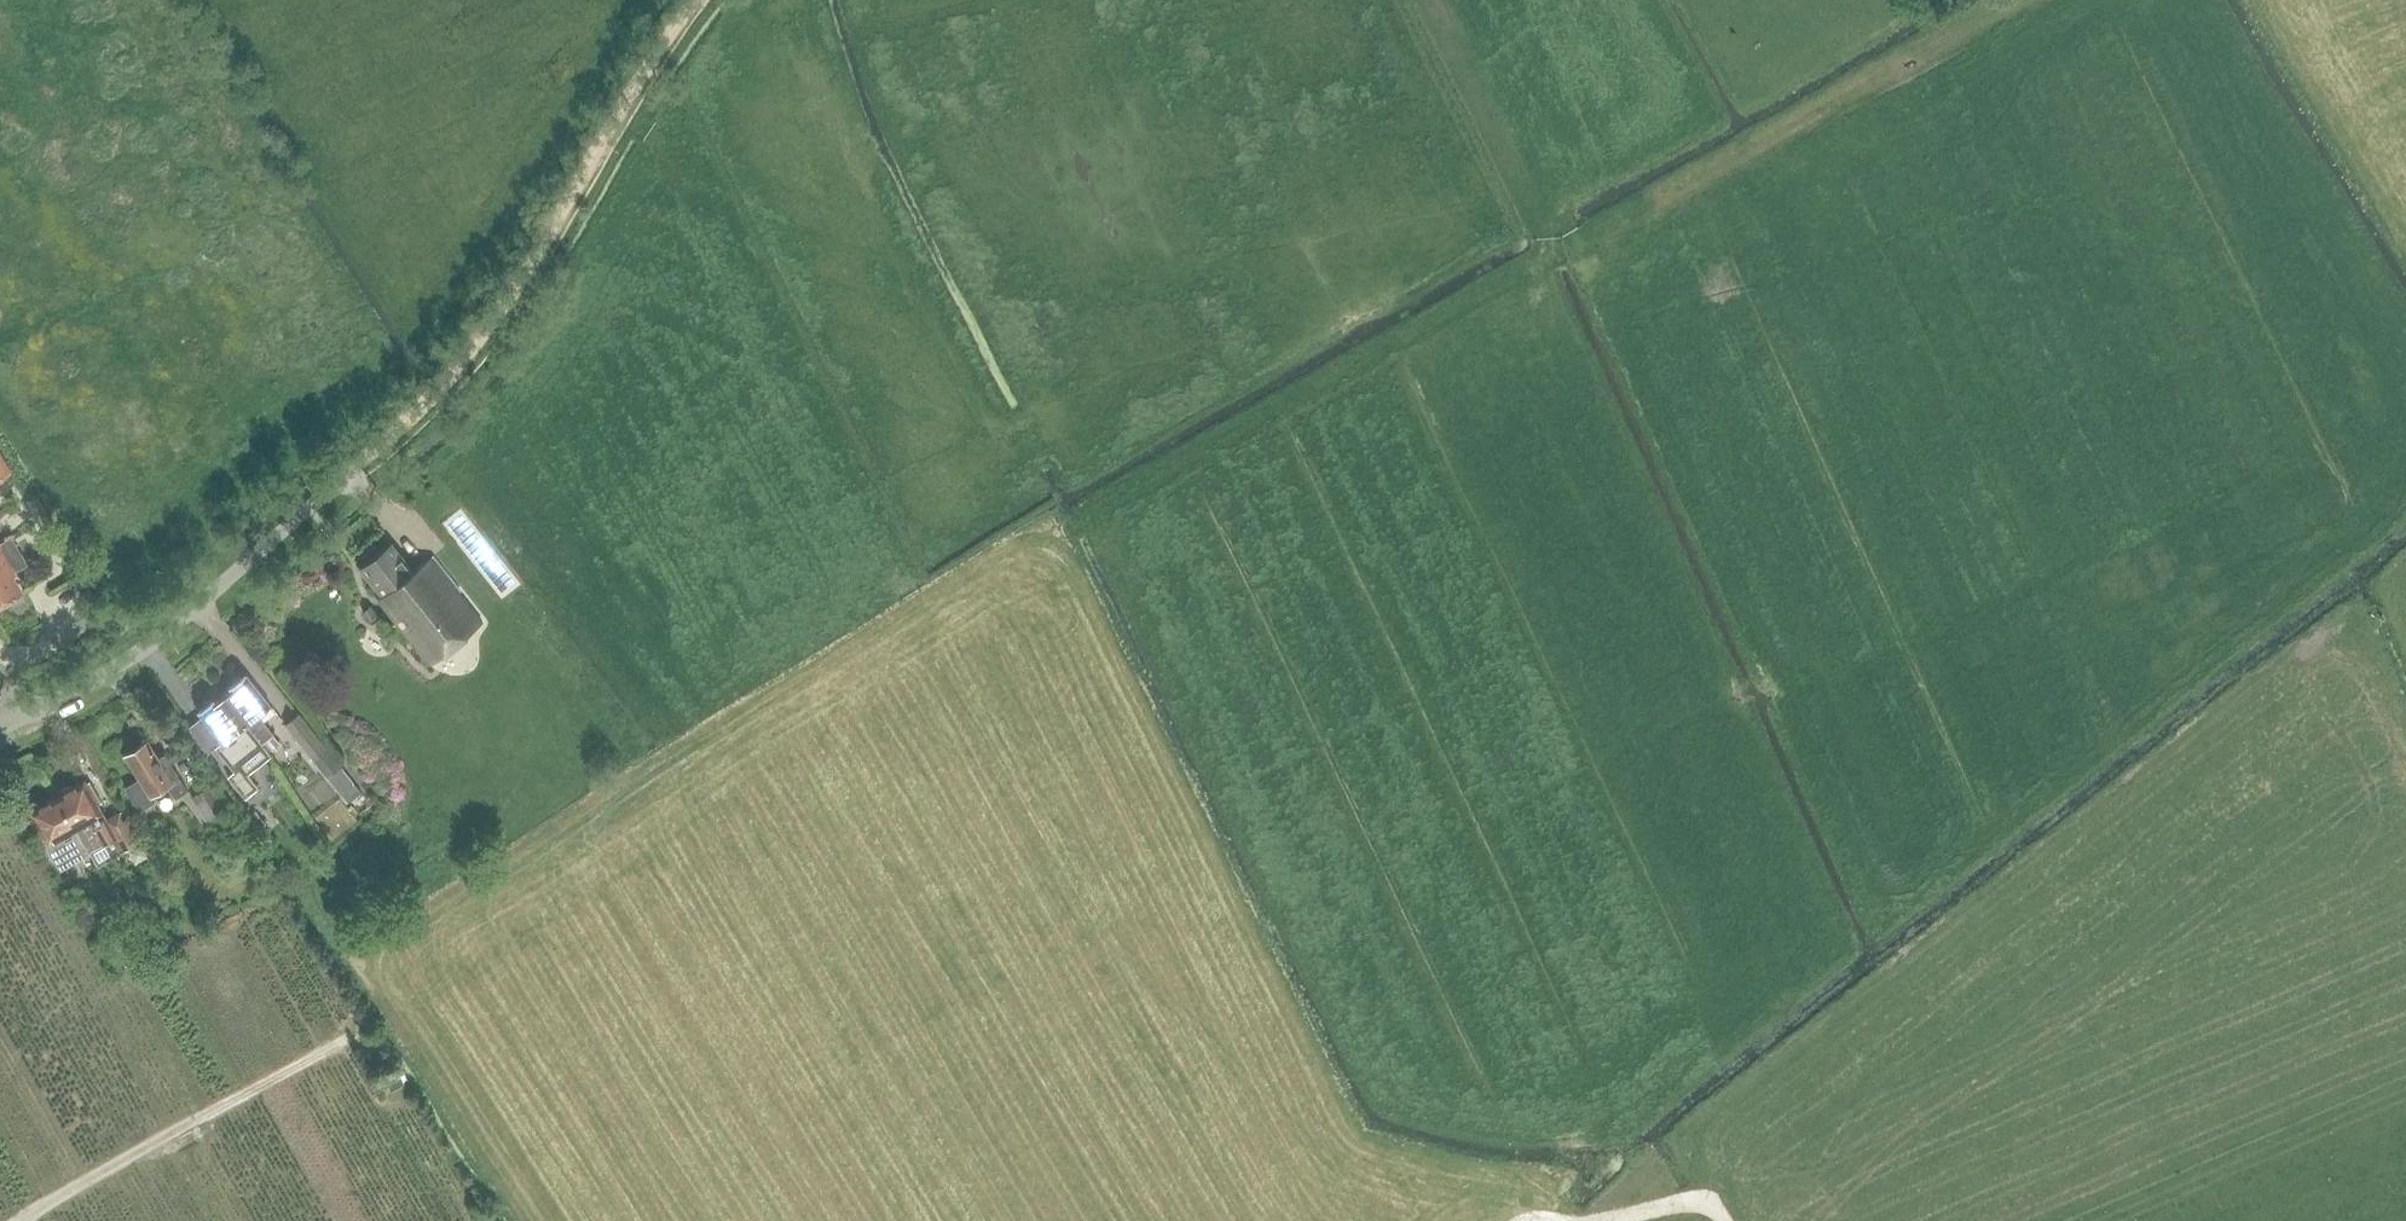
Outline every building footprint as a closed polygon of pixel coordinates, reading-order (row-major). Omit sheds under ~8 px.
[(0,449),(0,481),(14,473),(0,449)] [(382,595),(377,599),(430,664),(481,623),(430,559),(414,571),(391,543),(360,568),(382,595)] [(20,593),(11,579),(14,577),(13,574),(16,572),(0,545),(0,605),(20,593)] [(384,615),(376,605),(367,613),(374,622),(384,615)] [(244,674),(220,692),(262,744),(269,753),(279,745),(256,716),(270,706),(244,674)] [(258,789),(244,772),(269,753),(220,692),(197,710),(222,742),(215,747),(233,770),(227,774),(246,798),(258,789)] [(285,726),(315,762),(348,803),(361,793),(299,715),(285,726)] [(124,757),(138,781),(124,790),(138,813),(153,804),(150,799),(166,789),(174,802),(186,794),(164,757),(157,760),(147,743),(124,757)] [(275,775),(254,793),(262,802),(283,785),(275,775)] [(61,796),(59,797),(77,830),(90,854),(116,839),(123,852),(138,844),(122,814),(107,822),(85,782),(73,789),(69,787),(61,792),(61,796)] [(228,813),(211,786),(193,798),(211,825),(228,813)] [(90,854),(77,830),(59,797),(30,812),(61,868),(74,862),(90,854)] [(157,935),(154,939),(154,944),(158,948),(164,947),(167,942),(167,938),(163,934),(157,935)]
